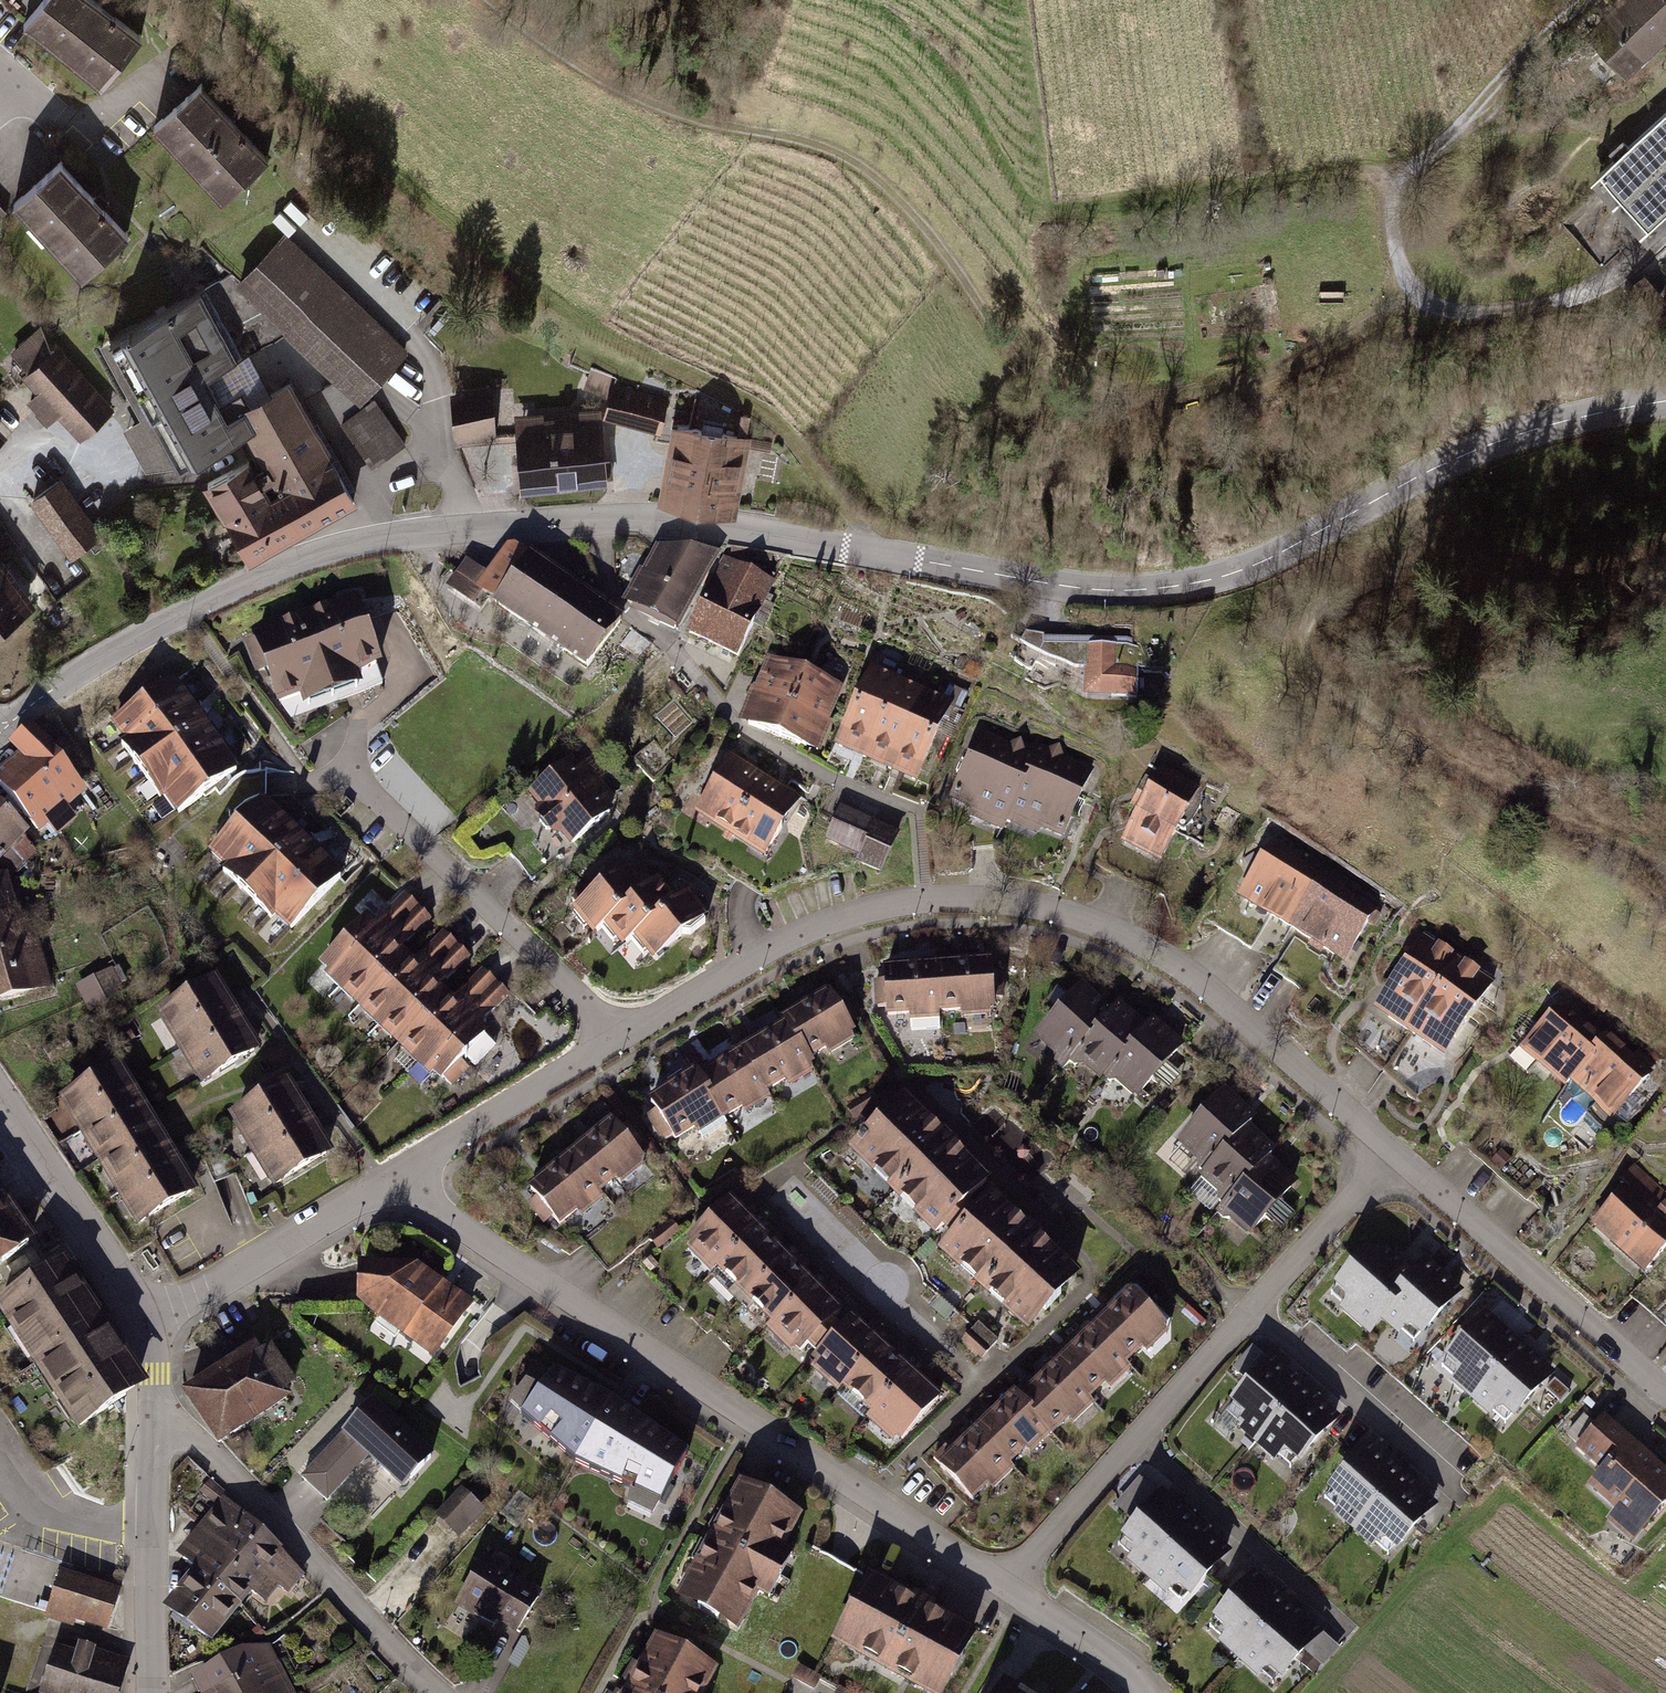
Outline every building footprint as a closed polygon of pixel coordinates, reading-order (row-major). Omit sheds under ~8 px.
[(24,25),(104,89),(144,40),(94,0),(45,0),(24,25)] [(1606,17),(1615,28),(1599,44),(1625,71),(1665,32),(1665,0),(1624,0),(1606,17)] [(197,82),(150,126),(220,201),(267,157),(197,82)] [(1598,173),(1612,188),(1615,185),(1624,195),(1621,197),(1647,226),(1665,209),(1665,111),(1598,173)] [(61,155),(6,201),(75,284),(131,238),(61,155)] [(10,211),(0,200),(0,220),(10,211)] [(229,277),(201,291),(237,360),(287,334),(337,378),(323,387),(341,421),(372,466),(404,445),(378,403),(367,410),(360,398),(405,353),(285,236),(237,284),(229,277)] [(1665,298),(1644,274),(1625,291),(1640,308),(1657,308),(1665,298)] [(234,358),(199,292),(110,339),(177,466),(244,431),(235,413),(248,406),(239,389),(217,400),(203,374),(234,358)] [(433,316),(445,304),(439,297),(426,310),(433,316)] [(30,372),(26,376),(49,402),(36,413),(47,425),(59,414),(69,426),(101,396),(57,347),(59,345),(41,326),(12,353),(30,372)] [(667,399),(614,385),(616,378),(593,369),(585,387),(610,397),(606,414),(660,428),(667,399)] [(289,384),(236,413),(245,429),(265,467),(254,473),(247,460),(206,483),(249,561),(354,503),(289,384)] [(489,392),(454,394),(458,440),(493,438),(489,392)] [(113,409),(101,396),(69,426),(80,438),(113,409)] [(599,413),(516,419),(519,449),(516,449),(513,452),(514,462),(517,464),(520,464),(522,488),(603,482),(603,477),(612,477),(611,461),(603,461),(599,413)] [(674,424),(659,500),(734,515),(748,444),(770,448),(771,442),(743,437),(747,416),(741,414),(737,436),(721,433),(722,425),(704,421),(702,430),(674,424)] [(59,482),(32,502),(72,557),(99,537),(59,482)] [(468,564),(450,589),(473,605),(482,592),(588,666),(620,621),(514,547),(491,580),(468,564)] [(642,572),(630,595),(638,599),(634,607),(677,630),(714,559),(666,554),(662,552),(658,561),(652,558),(645,573),(642,572)] [(33,606),(0,560),(0,630),(33,606)] [(772,583),(724,560),(690,632),(738,655),(760,610),(759,609),(763,601),(769,604),(772,597),(766,594),(772,583)] [(352,602),(254,637),(278,702),(376,666),(352,602)] [(1137,648),(1044,646),(1040,652),(1024,644),(1014,663),(1032,672),(1039,658),(1063,671),(1066,665),(1111,690),(1112,698),(1136,697),(1137,648)] [(768,732),(792,669),(766,660),(751,700),(755,708),(749,724),(768,732)] [(818,680),(792,669),(768,732),(794,742),(818,680)] [(900,681),(874,670),(844,737),(870,749),(900,681)] [(844,690),(818,680),(794,742),(813,749),(820,733),(828,729),(844,690)] [(926,693),(900,681),(870,749),(897,760),(926,693)] [(172,683),(114,725),(125,740),(120,744),(160,799),(165,796),(177,812),(235,771),(172,683)] [(956,706),(926,693),(897,760),(923,772),(948,715),(952,716),(956,706)] [(32,726),(10,745),(20,757),(0,774),(0,787),(40,832),(55,819),(50,814),(81,787),(42,743),(45,740),(32,726)] [(1008,823),(1036,759),(1026,755),(1023,745),(1013,748),(984,736),(956,800),(975,809),(976,813),(991,820),(995,817),(1008,823)] [(666,755),(652,742),(635,760),(654,778),(671,760),(666,755)] [(1050,755),(1040,751),(1012,815),(1025,820),(1026,825),(1041,832),(1044,829),(1064,838),(1092,773),(1064,761),(1059,751),(1050,755)] [(725,840),(729,842),(766,783),(749,772),(751,770),(735,759),(721,781),(715,783),(698,812),(730,832),(725,840)] [(571,763),(532,795),(543,808),(540,810),(539,818),(547,829),(550,832),(557,833),(560,830),(571,843),(610,810),(595,792),(596,781),(585,779),(571,763)] [(1146,800),(1127,838),(1165,857),(1180,829),(1187,832),(1202,803),(1195,799),(1200,790),(1188,784),(1189,782),(1173,774),(1171,777),(1161,772),(1156,783),(1148,779),(1139,796),(1146,800)] [(766,783),(729,842),(732,844),(737,836),(770,857),(788,828),(787,823),(801,801),(785,791),(783,793),(766,783)] [(264,802),(214,853),(228,866),(223,870),(272,918),(277,914),(292,928),(341,878),(264,802)] [(0,808),(0,853),(23,829),(0,808)] [(875,825),(843,810),(829,840),(861,855),(875,825)] [(57,826),(63,832),(75,821),(69,815),(57,826)] [(900,836),(874,825),(861,855),(858,861),(884,873),(900,836)] [(1243,893),(1295,926),(1323,882),(1271,849),(1243,893)] [(22,865),(16,859),(7,869),(13,875),(22,865)] [(570,905),(593,933),(654,883),(638,863),(627,872),(620,864),(570,905)] [(10,914),(0,880),(0,917),(10,914)] [(676,904),(657,881),(654,883),(604,924),(624,947),(676,904)] [(1324,882),(1295,926),(1317,940),(1347,959),(1369,926),(1375,929),(1381,919),(1324,882)] [(367,916),(319,966),(339,985),(416,906),(405,895),(385,915),(387,918),(378,927),(367,916)] [(711,923),(688,895),(676,904),(635,939),(655,962),(684,937),(694,938),(711,923)] [(339,985),(359,1005),(407,955),(396,945),(405,935),(408,937),(427,917),(416,906),(339,985)] [(0,917),(0,1001),(46,989),(34,944),(19,948),(10,914),(0,917)] [(407,955),(359,1005),(379,1024),(456,945),(445,934),(425,954),(427,956),(418,966),(407,955)] [(1389,1014),(1411,1029),(1459,959),(1426,936),(1389,990),(1401,998),(1389,1014)] [(380,1024),(400,1044),(448,994),(437,983),(446,974),(448,976),(468,956),(457,945),(380,1024)] [(991,967),(991,958),(935,961),(938,1005),(993,1002),(993,992),(1001,992),(1000,966),(991,967)] [(1459,959),(1411,1029),(1433,1044),(1444,1028),(1456,1036),(1493,982),(1459,959)] [(935,961),(880,965),(880,973),(872,974),(873,1000),(882,999),(883,1009),(909,1007),(910,1016),(938,1014),(935,961)] [(112,972),(77,989),(83,1001),(118,984),(112,972)] [(448,994),(400,1043),(420,1063),(497,983),(486,972),(466,993),(468,995),(459,1004),(448,994)] [(215,979),(157,1014),(179,1050),(237,1015),(215,979)] [(1078,980),(1033,1031),(1056,1050),(1053,1054),(1053,1060),(1058,1065),(1109,1007),(1078,980)] [(421,1063),(441,1082),(442,1081),(452,1089),(471,1069),(462,1061),(466,1056),(477,1066),(497,1044),(487,1035),(489,1033),(478,1022),(487,1013),(489,1015),(509,994),(497,983),(421,1063)] [(838,1000),(834,992),(787,1022),(811,1059),(819,1053),(857,1029),(852,1021),(859,1017),(846,995),(838,1000)] [(1076,1055),(1103,1077),(1147,1026),(1116,999),(1065,1057),(1071,1062),(1076,1055)] [(1540,1029),(1548,1036),(1534,1051),(1570,1083),(1603,1045),(1569,1015),(1571,1013),(1561,1004),(1540,1029)] [(237,1015),(179,1050),(202,1087),(237,1065),(259,1052),(237,1015)] [(1118,1077),(1140,1097),(1185,1046),(1154,1019),(1103,1077),(1108,1082),(1115,1081),(1118,1077)] [(813,1063),(788,1024),(757,1044),(752,1037),(741,1044),(770,1090),(813,1063)] [(1610,1111),(1623,1096),(1632,1103),(1653,1078),(1643,1070),(1641,1072),(1639,1070),(1645,1063),(1633,1053),(1627,1060),(1607,1042),(1574,1080),(1610,1111)] [(770,1090),(745,1051),(714,1071),(710,1064),(699,1071),(728,1117),(770,1090)] [(118,1066),(60,1101),(80,1133),(137,1098),(118,1066)] [(700,1073),(653,1103),(658,1110),(651,1115),(665,1137),(672,1132),(677,1140),(699,1126),(704,1133),(729,1118),(700,1073)] [(258,1100),(230,1117),(253,1154),(311,1118),(288,1082),(258,1100)] [(1199,1113),(1177,1138),(1200,1158),(1197,1161),(1197,1168),(1202,1172),(1253,1114),(1222,1087),(1199,1113)] [(908,1095),(858,1144),(949,1234),(990,1189),(991,1191),(998,1184),(908,1095)] [(137,1098),(80,1133),(99,1165),(157,1130),(137,1098)] [(311,1118),(253,1154),(275,1190),(333,1155),(311,1118)] [(1204,1171),(1202,1172),(1228,1195),(1222,1202),(1227,1206),(1278,1148),(1247,1121),(1204,1171)] [(624,1129),(618,1122),(575,1157),(603,1191),(646,1156),(640,1149),(647,1143),(631,1124),(624,1129)] [(157,1130),(99,1165),(119,1197),(176,1162),(157,1130)] [(575,1157),(532,1191),(538,1198),(531,1204),(547,1224),(554,1218),(560,1226),(597,1196),(603,1191),(575,1157)] [(1248,1227),(1257,1235),(1302,1184),(1270,1157),(1220,1215),(1225,1220),(1231,1219),(1234,1215),(1248,1227)] [(176,1162),(119,1197),(138,1229),(196,1194),(185,1177),(176,1162)] [(949,1234),(942,1242),(1036,1326),(1084,1274),(991,1191),(990,1189),(949,1234)] [(1593,1226),(1650,1277),(1631,1299),(1652,1317),(1665,1302),(1665,1284),(1644,1264),(1665,1239),(1665,1194),(1655,1207),(1642,1196),(1638,1200),(1626,1189),(1593,1226)] [(0,1195),(0,1268),(35,1245),(0,1195)] [(733,1200),(692,1241),(719,1268),(766,1222),(756,1211),(750,1218),(733,1200)] [(766,1222),(719,1268),(745,1295),(788,1252),(779,1242),(777,1244),(772,1239),(778,1233),(766,1222)] [(792,1248),(745,1295),(772,1321),(815,1278),(805,1269),(803,1270),(798,1265),(804,1259),(792,1248)] [(1340,1306),(1362,1326),(1409,1276),(1382,1251),(1358,1248),(1333,1280),(1343,1288),(1344,1302),(1340,1306)] [(1426,1258),(1379,1309),(1391,1320),(1395,1324),(1398,1320),(1412,1320),(1423,1330),(1460,1289),(1426,1258)] [(63,1260),(1,1301),(50,1375),(79,1419),(135,1382),(127,1356),(63,1260)] [(422,1266),(365,1265),(364,1302),(438,1355),(474,1304),(422,1266)] [(819,1274),(772,1321),(797,1346),(807,1336),(821,1349),(843,1325),(830,1312),(838,1304),(825,1291),(831,1286),(819,1274)] [(1161,1319),(1129,1285),(1101,1312),(1095,1306),(1086,1315),(1124,1355),(1161,1319)] [(1652,1317),(1665,1330),(1665,1302),(1652,1317)] [(1455,1378),(1471,1392),(1518,1341),(1484,1310),(1446,1351),(1457,1361),(1458,1375),(1455,1378)] [(821,1349),(811,1359),(840,1385),(885,1337),(875,1327),(869,1333),(851,1317),(821,1349)] [(1123,1355),(1091,1322),(1063,1348),(1057,1342),(1048,1351),(1086,1391),(1123,1355)] [(999,1340),(981,1324),(973,1333),(991,1349),(999,1340)] [(840,1385),(867,1411),(912,1362),(901,1351),(895,1357),(890,1352),(891,1350),(882,1341),(840,1385)] [(1518,1341),(1471,1392),(1483,1403),(1487,1407),(1490,1404),(1504,1403),(1515,1413),(1552,1372),(1518,1341)] [(1241,1421),(1257,1436),(1304,1385),(1270,1354),(1264,1360),(1248,1346),(1224,1370),(1241,1386),(1233,1395),(1244,1405),(1244,1418),(1241,1421)] [(290,1398),(257,1348),(193,1390),(226,1440),(290,1398)] [(1085,1391),(1053,1357),(1025,1384),(1019,1378),(1010,1387),(1048,1427),(1085,1391)] [(868,1411),(896,1437),(905,1427),(935,1395),(918,1378),(924,1372),(913,1362),(868,1411)] [(617,1398),(561,1370),(528,1414),(581,1461),(596,1468),(666,1500),(694,1451),(617,1398)] [(1566,1389),(1553,1378),(1546,1386),(1559,1398),(1566,1389)] [(1304,1385),(1258,1436),(1270,1447),(1274,1451),(1276,1447),(1290,1447),(1301,1457),(1338,1416),(1304,1385)] [(1043,1422),(1011,1389),(983,1416),(977,1410),(967,1419),(1005,1458),(1043,1422)] [(377,1405),(310,1478),(330,1496),(371,1452),(392,1471),(399,1464),(414,1477),(433,1456),(377,1405)] [(1602,1420),(1596,1427),(1584,1416),(1568,1434),(1578,1443),(1576,1446),(1600,1466),(1588,1480),(1640,1526),(1665,1498),(1665,1476),(1602,1420)] [(1005,1458),(973,1425),(945,1452),(939,1445),(929,1455),(967,1494),(1005,1458)] [(1338,1509),(1354,1523),(1401,1472),(1367,1441),(1330,1482),(1341,1492),(1341,1506),(1338,1509)] [(1401,1472),(1355,1523),(1367,1534),(1371,1538),(1374,1535),(1387,1534),(1398,1544),(1435,1504),(1401,1472)] [(221,1506),(209,1520),(228,1535),(225,1539),(247,1555),(266,1531),(226,1499),(228,1497),(211,1482),(203,1492),(221,1506)] [(712,1547),(684,1597),(703,1608),(702,1611),(720,1620),(721,1617),(727,1621),(741,1628),(795,1532),(803,1517),(746,1486),(721,1531),(717,1529),(708,1545),(712,1547)] [(1130,1554),(1146,1569),(1193,1518),(1159,1487),(1121,1528),(1132,1538),(1133,1551),(1130,1554)] [(465,1492),(441,1517),(455,1530),(479,1505),(465,1492)] [(1193,1518),(1146,1569),(1158,1580),(1162,1584),(1165,1581),(1179,1580),(1190,1590),(1227,1549),(1193,1518)] [(228,1535),(209,1520),(183,1554),(201,1569),(169,1609),(215,1641),(246,1604),(223,1585),(247,1555),(225,1539),(228,1535)] [(266,1531),(247,1555),(223,1585),(246,1604),(256,1591),(269,1602),(282,1586),(292,1594),(306,1576),(282,1552),(285,1549),(266,1531)] [(489,1561),(465,1601),(485,1613),(483,1615),(499,1625),(500,1622),(519,1634),(543,1594),(506,1571),(513,1560),(498,1551),(491,1562),(489,1561)] [(1223,1637),(1239,1652),(1286,1601),(1252,1570),(1215,1610),(1226,1620),(1226,1634),(1223,1637)] [(65,1574),(52,1618),(69,1623),(71,1616),(108,1627),(119,1590),(65,1574)] [(841,1640),(939,1692),(951,1692),(960,1676),(964,1678),(975,1658),(972,1656),(983,1636),(936,1611),(938,1607),(923,1599),(921,1602),(875,1577),(864,1597),(861,1596),(851,1614),(854,1616),(841,1640)] [(1286,1601),(1240,1652),(1252,1663),(1256,1666),(1259,1663),(1272,1663),(1283,1673),(1304,1650),(1321,1665),(1337,1647),(1320,1632),(1286,1601)] [(718,1671),(662,1639),(636,1684),(633,1682),(627,1692),(706,1692),(718,1671)] [(83,1647),(80,1657),(68,1654),(56,1692),(119,1692),(126,1671),(96,1661),(99,1652),(83,1647)] [(206,1692),(217,1692),(277,1662),(269,1648),(246,1651),(197,1676),(206,1692)] [(68,1654),(58,1651),(45,1692),(56,1692),(68,1654)] [(1319,1666),(1306,1654),(1300,1661),(1312,1672),(1319,1666)] [(217,1692),(293,1692),(277,1662),(217,1692)] [(1006,1679),(998,1692),(1030,1692),(1006,1679)]
